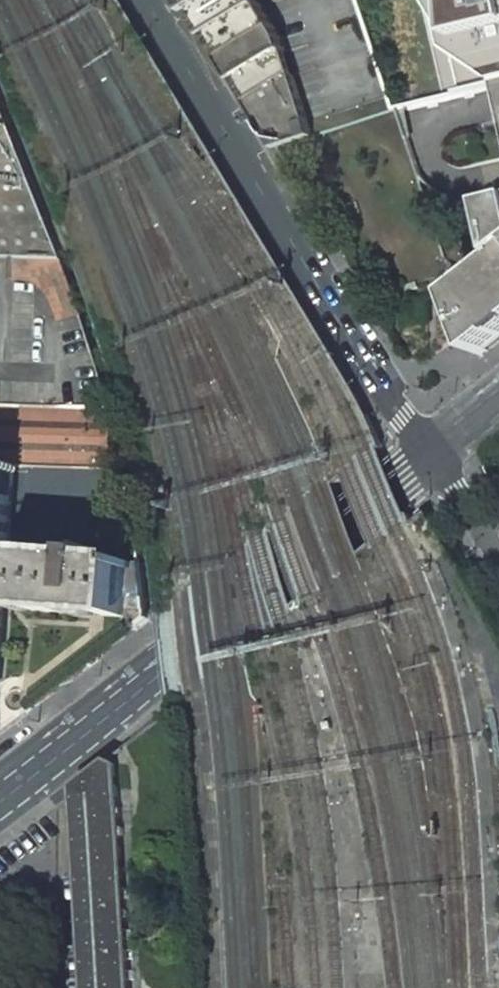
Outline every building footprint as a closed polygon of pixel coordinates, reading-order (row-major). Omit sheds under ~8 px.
[(277,148),(314,135),(310,122),(306,110),(282,35),(264,4),(261,0),(189,0),(277,148)] [(494,84),(475,2),(485,0),(357,0),(388,97),(392,108),(494,84)] [(494,84),(498,83),(498,0),(485,0),(475,2),(494,84)] [(62,259),(0,100),(0,257),(62,259)] [(277,148),(291,171),(314,157),(306,139),(315,136),(314,135),(277,148)] [(0,257),(0,404),(109,408),(62,259),(0,257)] [(457,291),(463,307),(471,329),(477,344),(481,356),(498,342),(498,260),(457,291)] [(0,404),(0,465),(13,465),(108,468),(109,408),(0,404)] [(6,592),(16,592),(20,611),(127,618),(131,563),(101,561),(102,557),(88,556),(87,560),(24,556),(16,575),(6,574),(13,465),(0,465),(0,683),(6,592)] [(120,765),(109,760),(101,767),(75,787),(86,987),(132,987),(120,765)]
